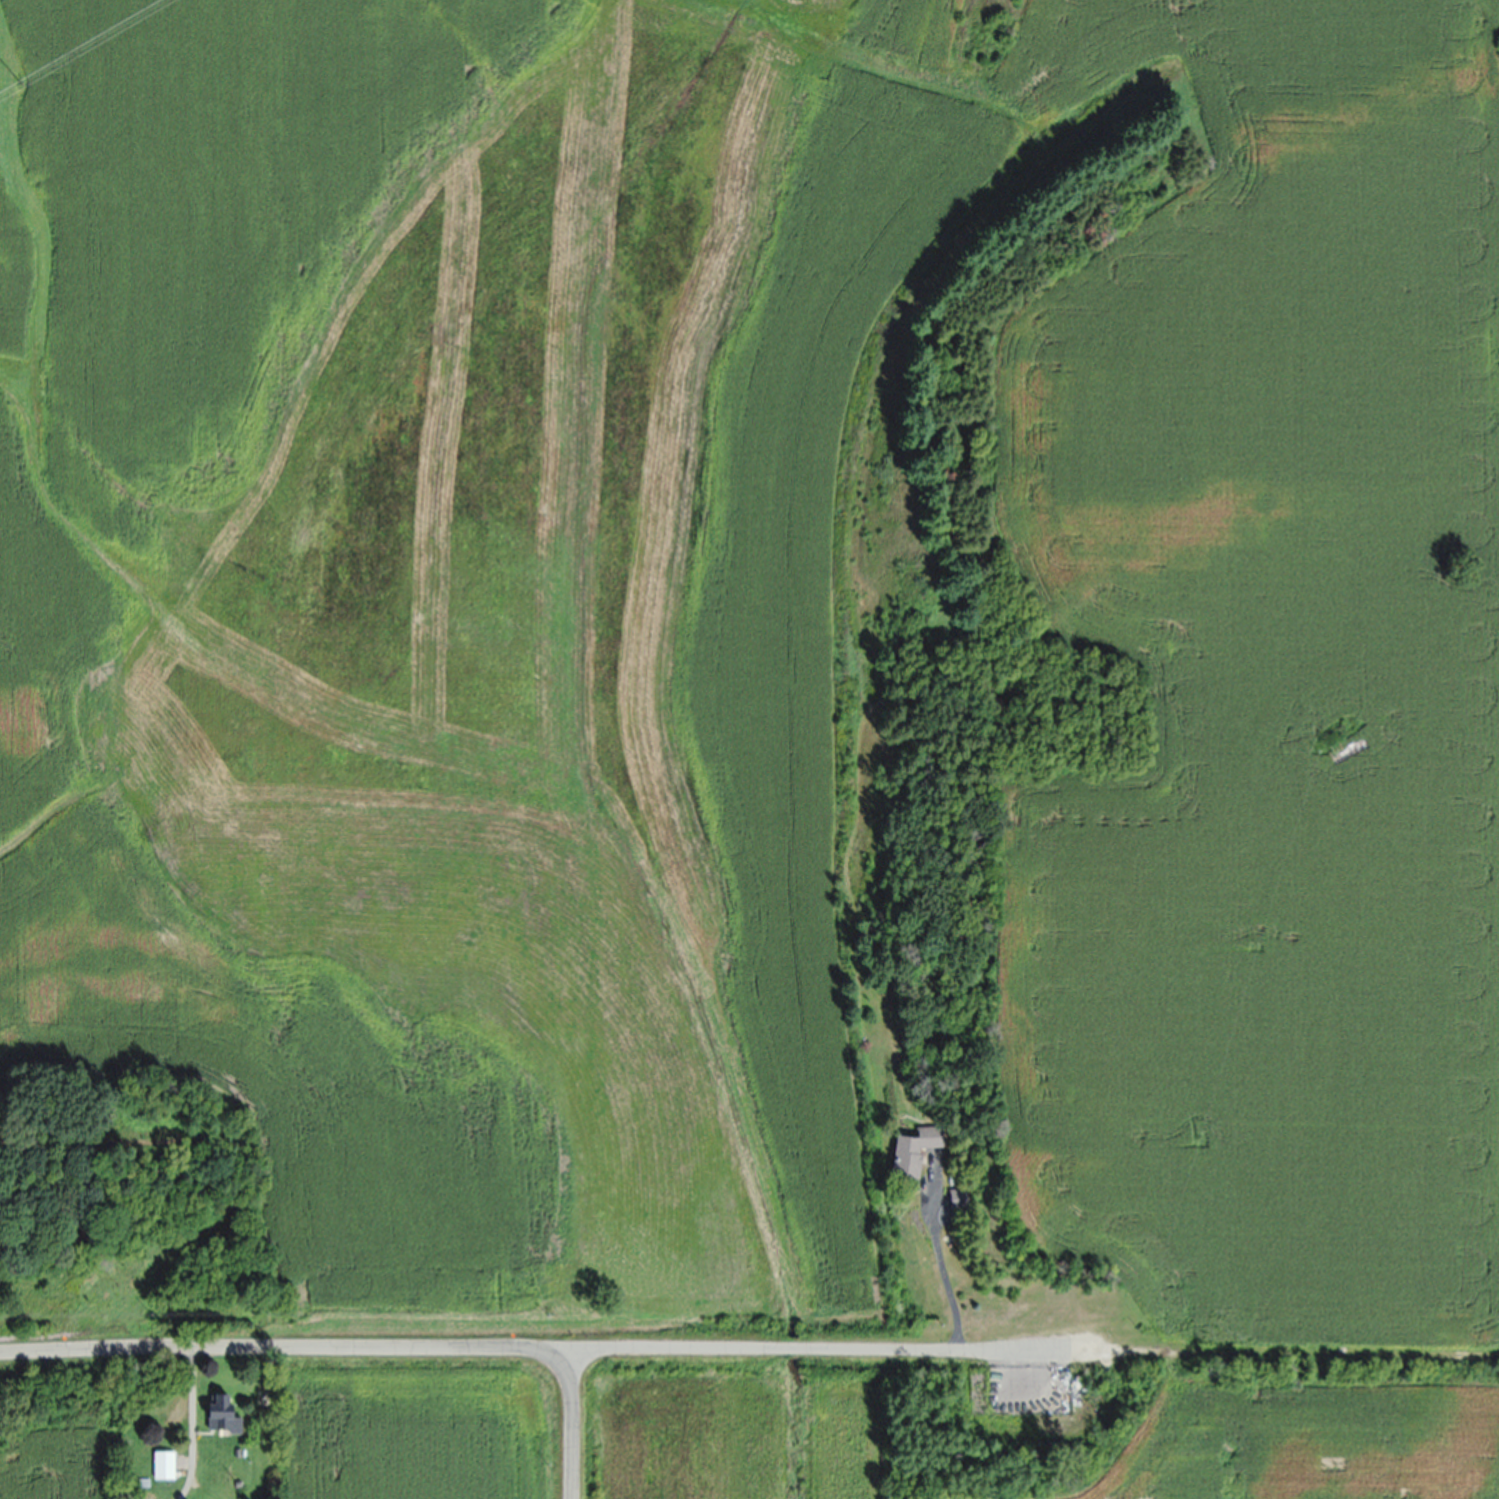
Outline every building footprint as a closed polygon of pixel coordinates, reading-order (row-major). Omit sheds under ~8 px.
[(891,1181),(918,1185),(923,1151),(941,1154),(944,1134),(918,1130),(916,1142),(897,1139),(891,1181)] [(230,1400),(208,1400),(208,1436),(230,1436),(230,1400)] [(172,1457),(153,1457),(153,1484),(172,1484),(172,1457)]
